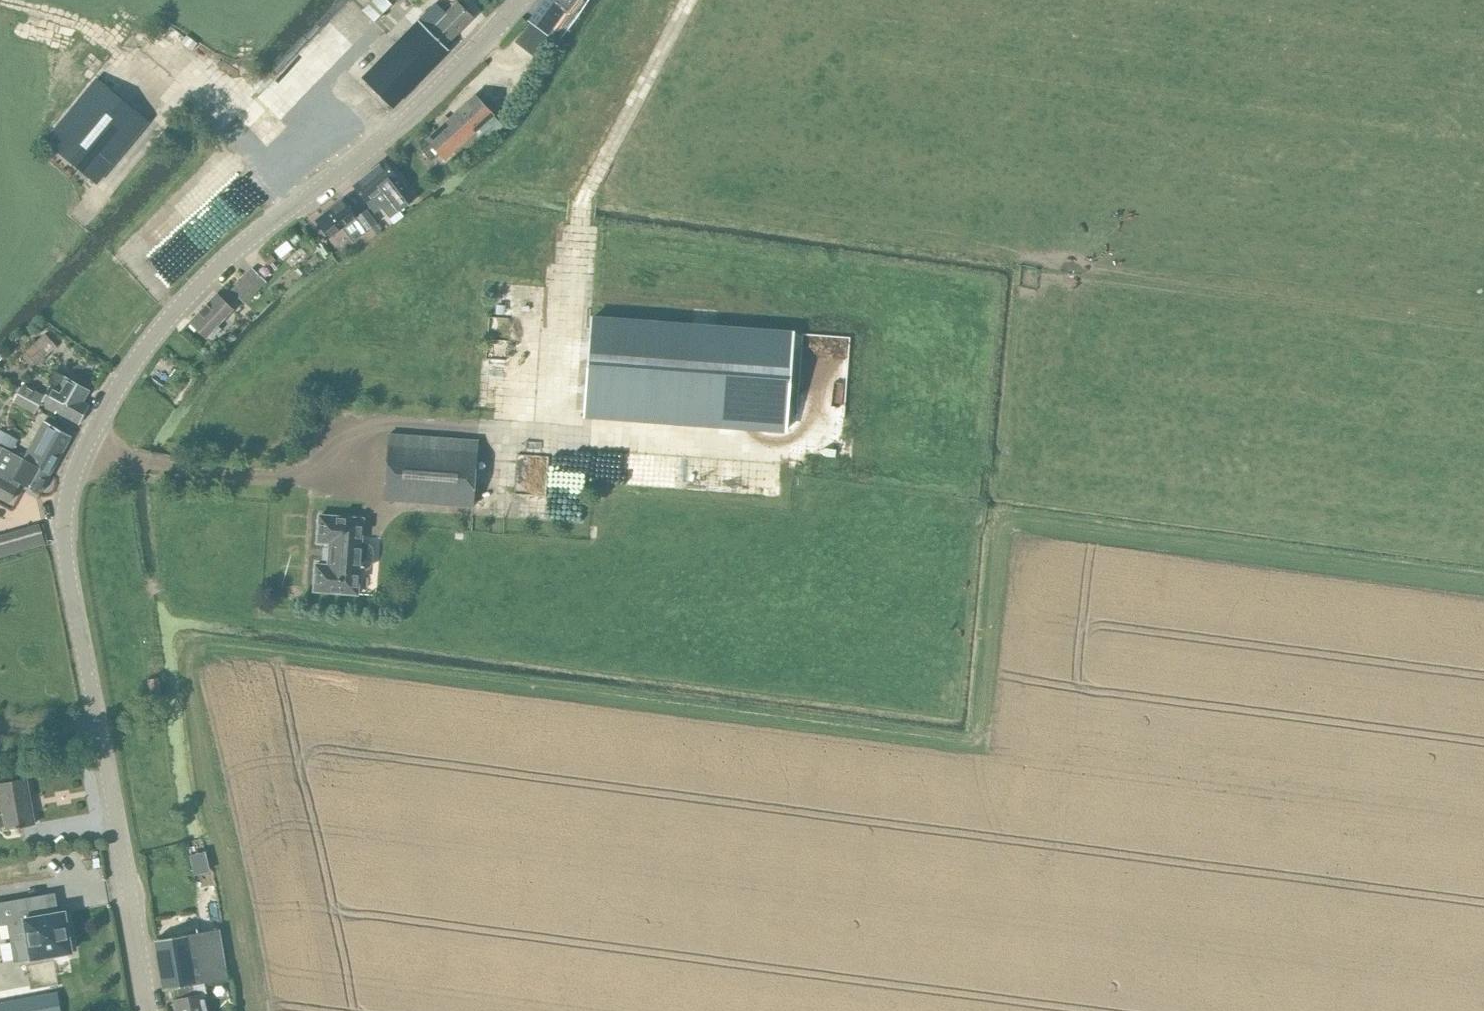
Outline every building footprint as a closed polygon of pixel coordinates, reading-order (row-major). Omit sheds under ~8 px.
[(393,3),(389,0),(372,0),(363,9),(376,21),(393,3)] [(530,21),(550,36),(560,24),(564,27),(584,1),(582,0),(547,0),(530,21)] [(419,19),(418,18),(362,76),(393,107),(449,50),(445,46),(473,17),(458,1),(447,12),(436,1),(419,19)] [(45,141),(65,157),(96,183),(148,120),(97,78),(45,141)] [(425,138),(442,157),(444,159),(475,130),(485,142),(503,125),(493,114),(494,113),(475,92),(425,138)] [(369,172),(352,184),(366,202),(367,202),(369,205),(375,212),(382,207),(389,216),(391,216),(395,221),(402,216),(398,210),(402,207),(408,202),(414,198),(406,188),(402,182),(386,161),(385,159),(384,160),(369,172)] [(330,236),(357,215),(343,198),(316,219),(330,236)] [(377,222),(366,209),(356,216),(367,230),(377,222)] [(287,239),(274,250),(280,258),(288,252),(289,253),(304,242),(297,233),(288,240),(287,239)] [(319,250),(307,261),(313,266),(324,256),(319,250)] [(272,254),(264,260),(268,265),(276,259),(272,254)] [(251,268),(232,289),(246,302),(265,281),(251,268)] [(189,321),(190,322),(205,337),(233,308),(217,292),(189,321)] [(591,319),(584,418),(785,432),(792,333),(591,319)] [(37,363),(50,352),(56,346),(45,333),(35,342),(25,351),(37,363)] [(84,402),(91,389),(65,375),(59,388),(50,383),(44,394),(23,383),(14,402),(38,414),(43,406),(79,425),(90,405),(84,402)] [(45,420),(24,458),(51,473),(72,435),(45,420)] [(18,438),(6,432),(1,442),(13,449),(18,438)] [(472,506),(476,450),(389,443),(385,499),(472,506)] [(10,501),(17,488),(18,487),(20,483),(40,494),(51,473),(24,458),(3,447),(0,453),(0,495),(10,501)] [(316,563),(314,590),(358,593),(360,570),(366,570),(371,567),(372,566),(372,564),(373,562),(374,560),(374,558),(374,556),(374,554),(374,552),(374,551),(373,549),(372,545),(367,542),(362,542),(363,518),(320,514),(318,541),(330,542),(328,564),(316,563)] [(46,544),(40,523),(24,528),(27,538),(0,546),(0,557),(46,544)] [(161,694),(159,677),(147,679),(150,696),(161,694)] [(2,813),(0,814),(0,828),(5,827),(5,828),(35,822),(27,778),(0,782),(0,800),(2,813)] [(11,940),(15,961),(32,958),(54,954),(55,958),(68,956),(67,952),(71,951),(64,912),(31,917),(28,898),(0,903),(0,924),(8,923),(11,940)] [(221,926),(153,937),(162,987),(228,975),(221,926)] [(174,999),(176,1010),(207,1010),(204,993),(204,991),(194,993),(193,984),(179,986),(181,996),(181,997),(174,999)] [(0,1002),(0,1010),(60,1010),(57,993),(0,1002)]
